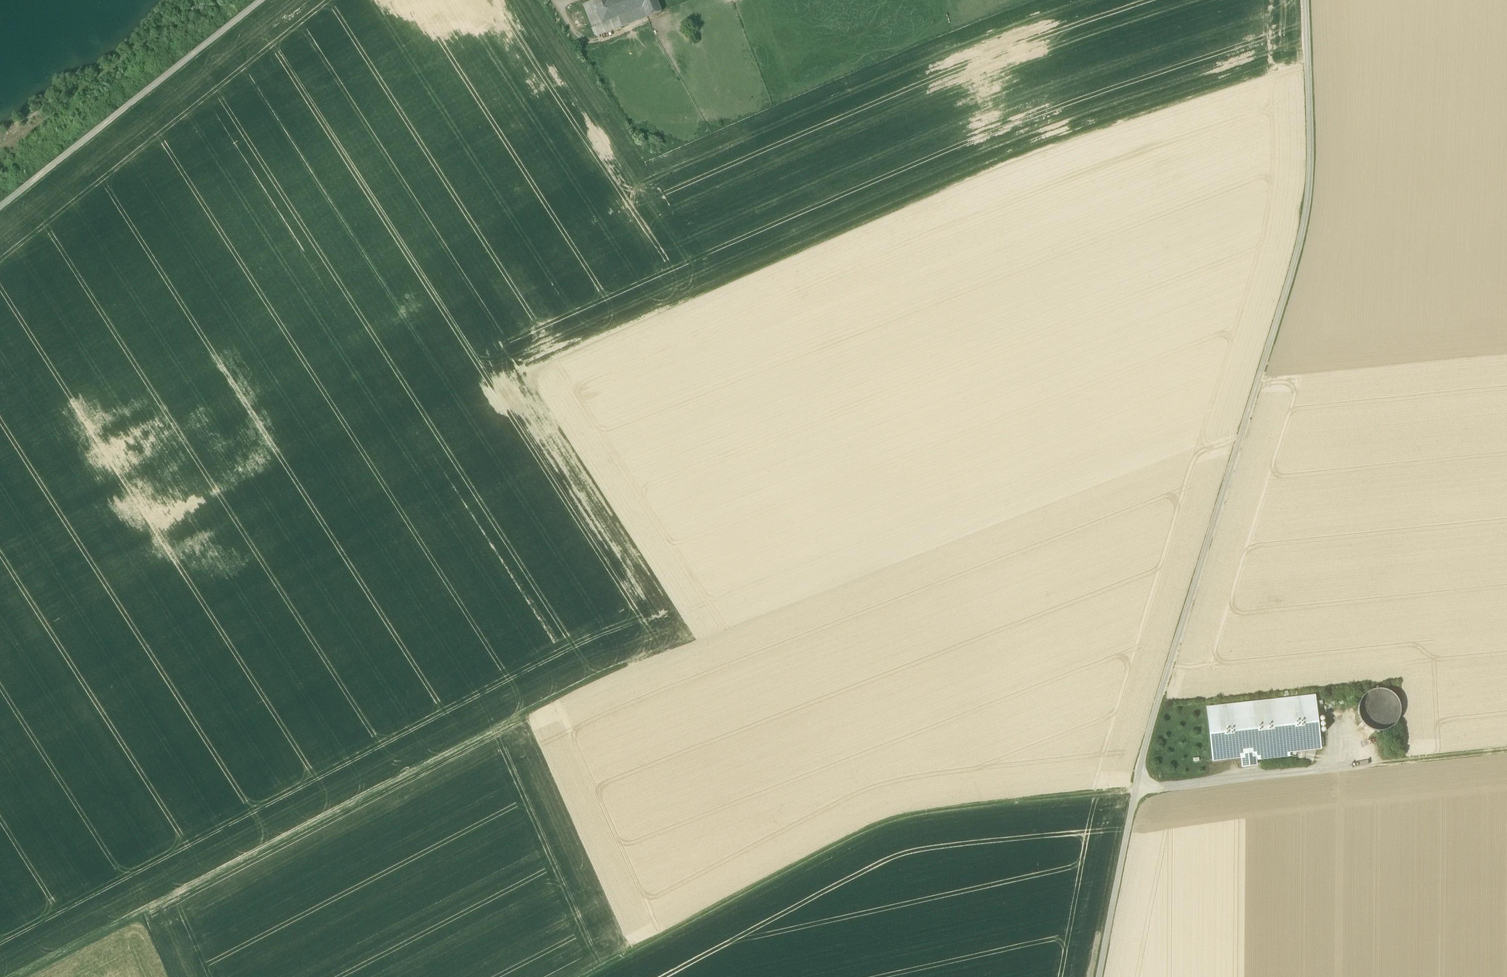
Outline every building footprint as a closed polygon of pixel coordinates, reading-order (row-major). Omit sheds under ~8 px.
[(608,1),(608,0),(593,0),(593,1),(583,5),(593,28),(643,8),(646,17),(647,18),(662,12),(657,0),(610,0),(608,1)] [(643,18),(646,17),(643,8),(593,28),(596,37),(622,26),(643,18)] [(1361,700),(1359,708),(1360,716),(1363,723),(1368,728),(1377,731),(1385,731),(1392,727),(1397,722),(1400,714),(1400,706),(1397,699),(1390,692),(1382,690),(1374,690),(1367,694),(1361,700)] [(1213,761),(1242,757),(1255,756),(1321,749),(1315,697),(1207,708),(1213,761)] [(1256,766),(1255,756),(1242,757),(1243,767),(1256,766)]
